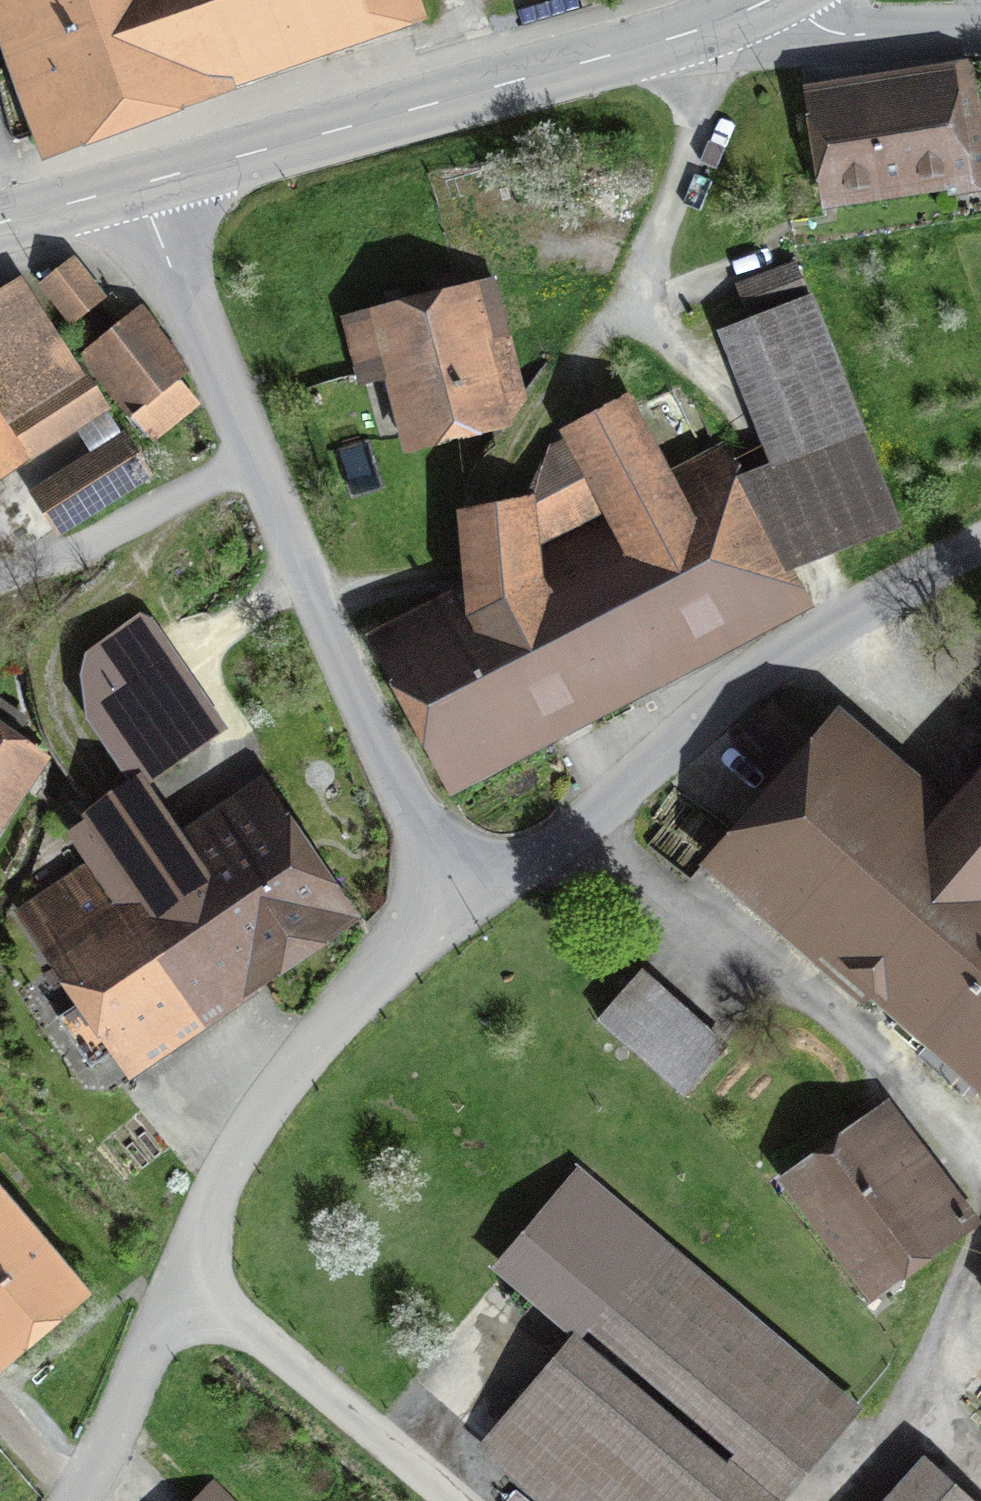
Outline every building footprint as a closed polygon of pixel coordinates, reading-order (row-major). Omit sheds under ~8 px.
[(42,145),(428,8),(425,0),(0,0),(0,29),(42,145)] [(810,96),(824,222),(980,204),(980,129),(975,77),(810,96)] [(73,264),(47,283),(71,317),(98,299),(73,264)] [(798,265),(733,287),(743,316),(808,294),(798,265)] [(0,283),(0,462),(99,400),(18,272),(0,283)] [(498,292),(371,320),(405,470),(531,442),(498,292)] [(811,302),(755,324),(740,329),(823,544),(894,517),(811,302)] [(138,332),(107,354),(161,425),(191,403),(138,332)] [(473,601),(389,641),(457,774),(803,601),(718,441),(679,458),(648,396),(565,436),(546,445),(523,503),(464,510),(473,601)] [(155,625),(97,662),(98,719),(147,793),(230,739),(155,625)] [(708,865),(980,1095),(980,789),(959,815),(837,713),(802,755),(779,780),(708,865)] [(763,719),(741,743),(779,780),(802,755),(763,719)] [(0,729),(0,850),(2,852),(55,760),(0,729)] [(92,871),(21,918),(135,1086),(370,928),(272,784),(194,837),(162,790),(76,847),(92,871)] [(637,967),(593,1016),(679,1094),(724,1046),(637,967)] [(895,1110),(799,1176),(871,1280),(967,1214),(895,1110)] [(0,1184),(0,1371),(3,1375),(95,1301),(0,1184)] [(483,1459),(532,1500),(798,1500),(868,1420),(667,1247),(483,1459)] [(933,1466),(902,1500),(973,1500),(933,1466)]
